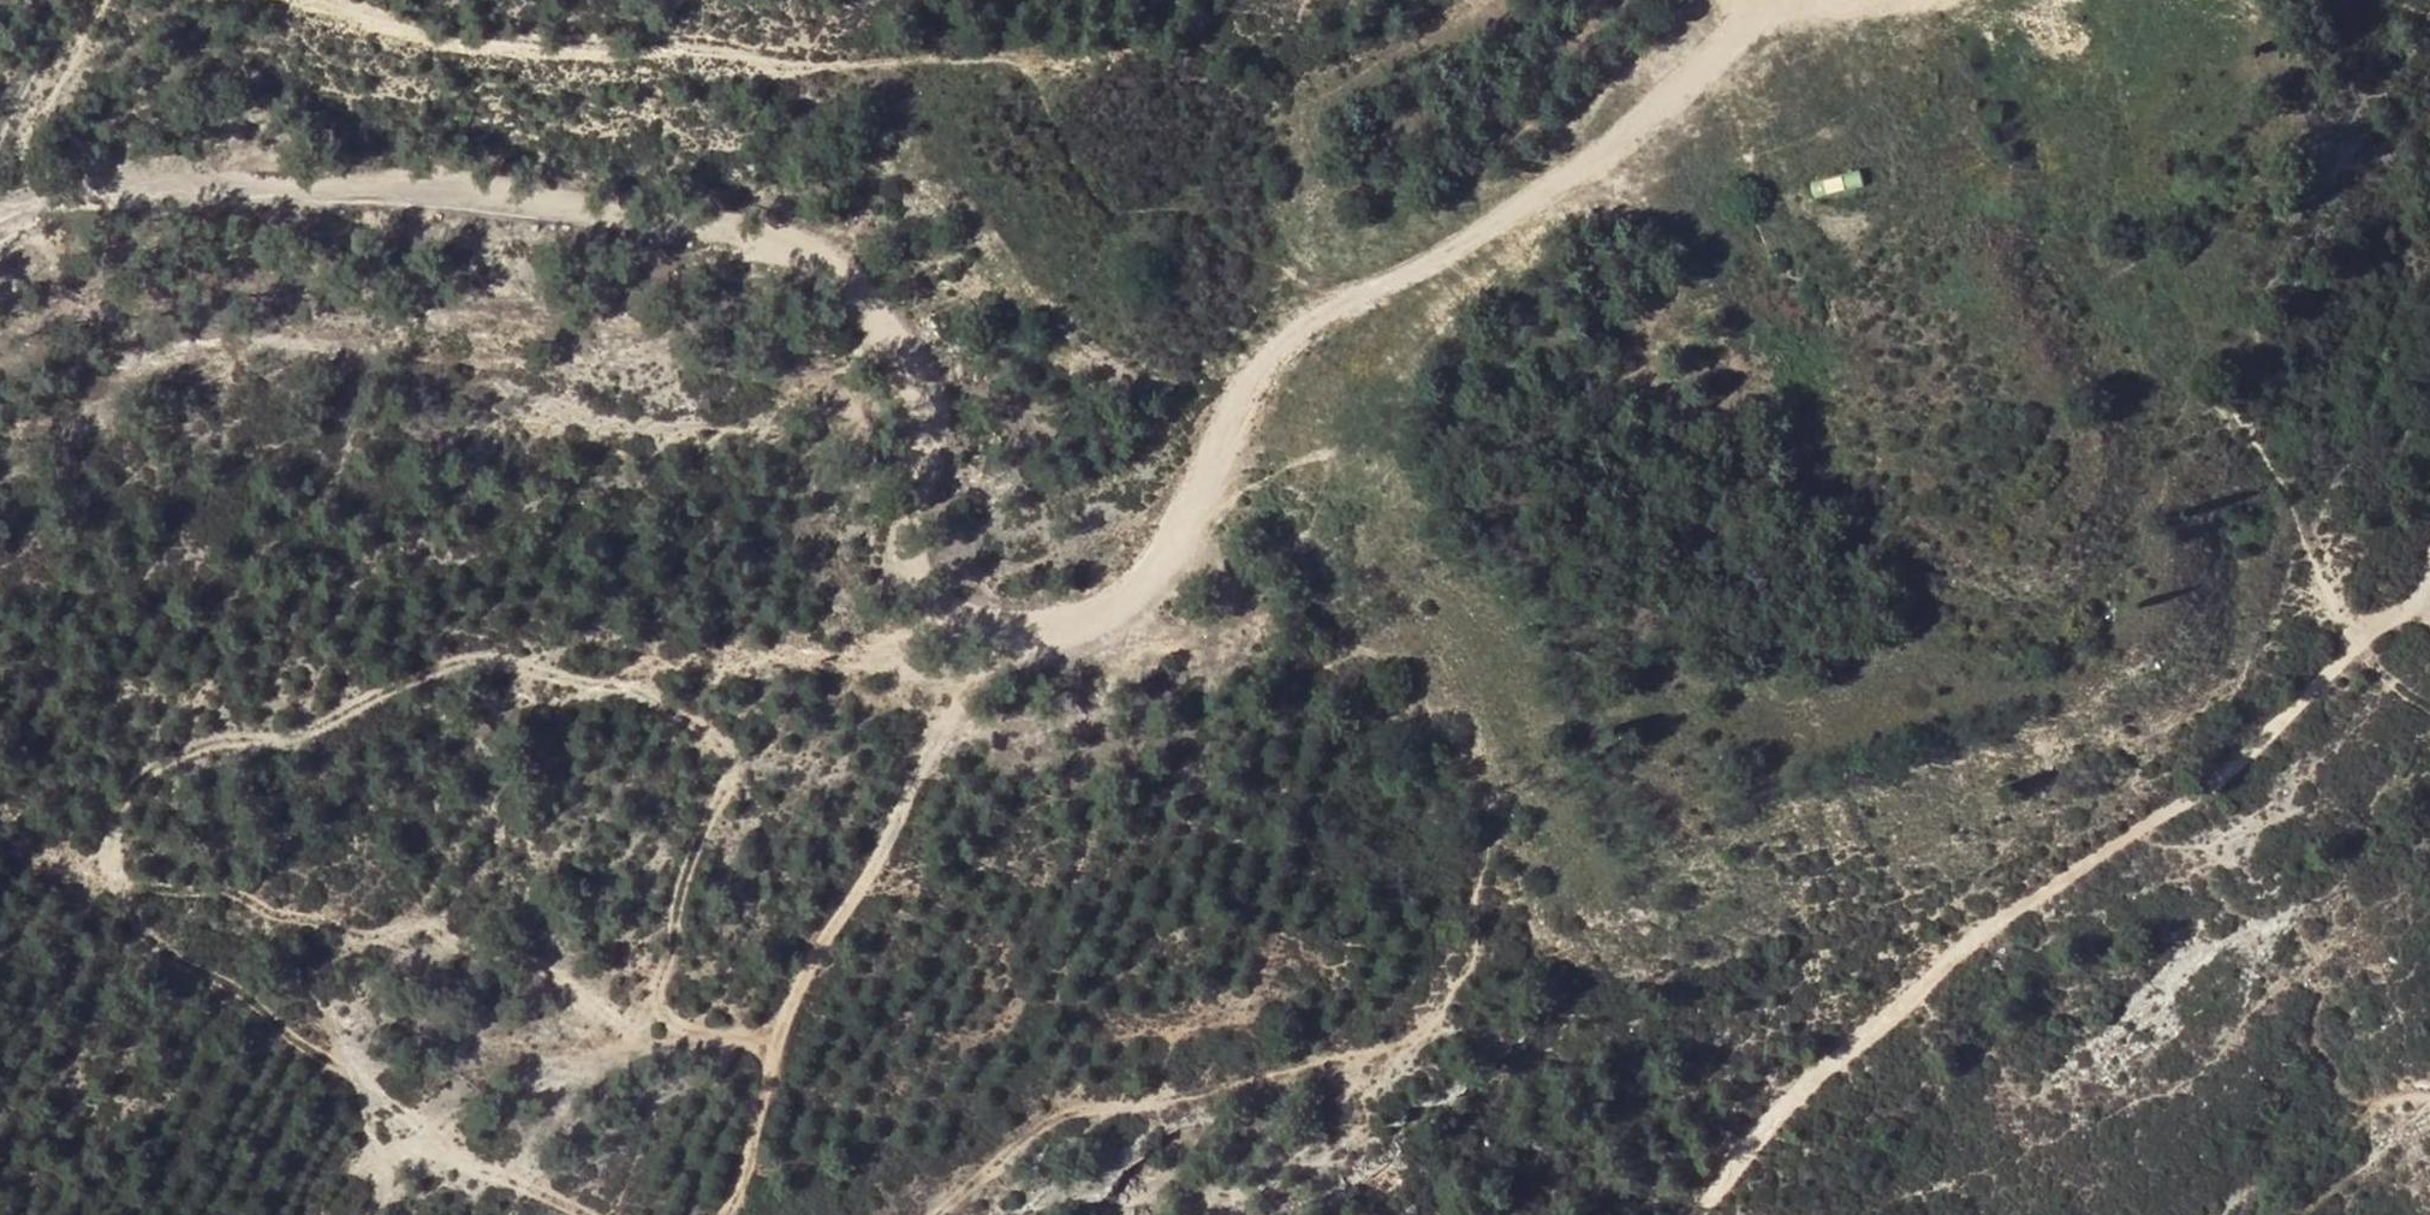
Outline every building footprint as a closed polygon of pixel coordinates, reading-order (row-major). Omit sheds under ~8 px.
[(1822,195),(1863,184),(1859,169),(1818,180),(1822,195)]
